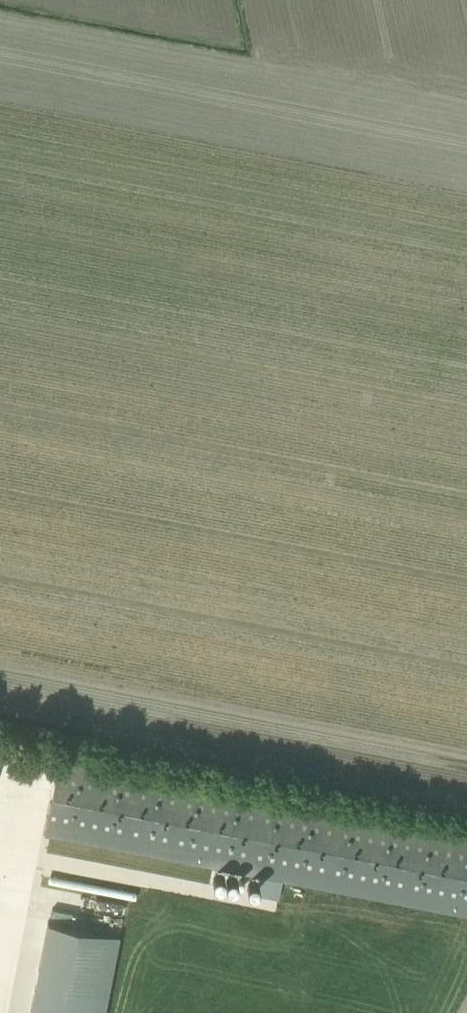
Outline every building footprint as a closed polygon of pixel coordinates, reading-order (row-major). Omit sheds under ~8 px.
[(60,752),(44,832),(260,873),(256,893),(278,897),(282,878),(466,914),(466,830),(60,752)] [(118,935),(48,921),(30,1012),(103,1012),(118,935)]
